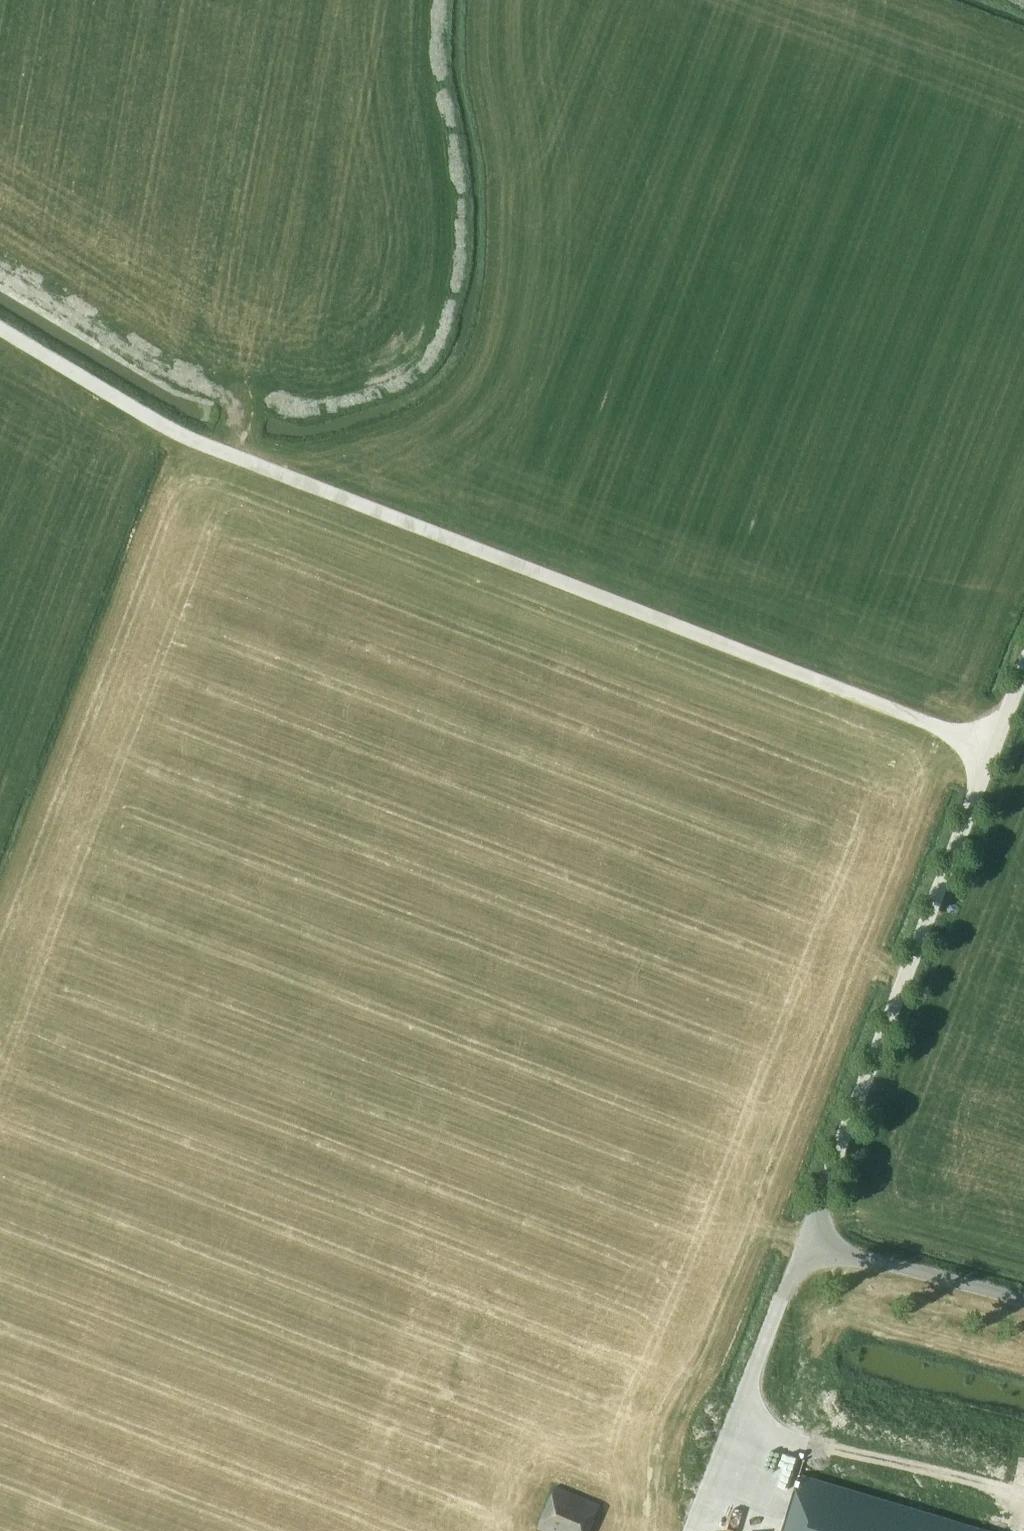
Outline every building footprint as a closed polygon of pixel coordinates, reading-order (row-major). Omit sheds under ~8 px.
[(803,1468),(782,1530),(992,1530),(803,1468)] [(542,1530),(589,1530),(600,1504),(556,1485),(537,1529),(542,1530)]
